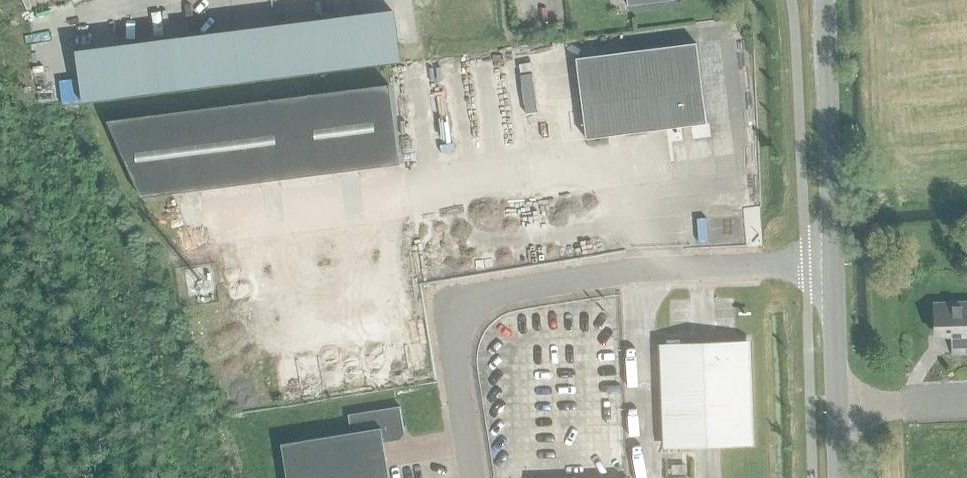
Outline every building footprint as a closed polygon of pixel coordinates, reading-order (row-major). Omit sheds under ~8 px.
[(394,13),(400,61),(487,50),(481,0),(392,0),(394,13)] [(274,28),(234,33),(240,81),(280,76),(320,71),(360,66),(399,61),(393,13),(354,18),(314,23),(274,28)] [(234,33),(75,52),(81,101),(240,81),(234,33)] [(576,58),(586,138),(706,123),(696,43),(576,58)] [(106,120),(141,196),(399,164),(389,84),(106,120)] [(938,335),(961,334),(961,352),(966,352),(966,302),(937,303),(938,335)] [(746,342),(692,344),(661,345),(665,445),(749,442),(746,342)] [(400,405),(348,414),(351,431),(281,443),(287,477),(389,477),(388,467),(383,442),(396,440),(404,429),(400,405)] [(671,475),(686,474),(685,465),(671,466),(671,475)]
